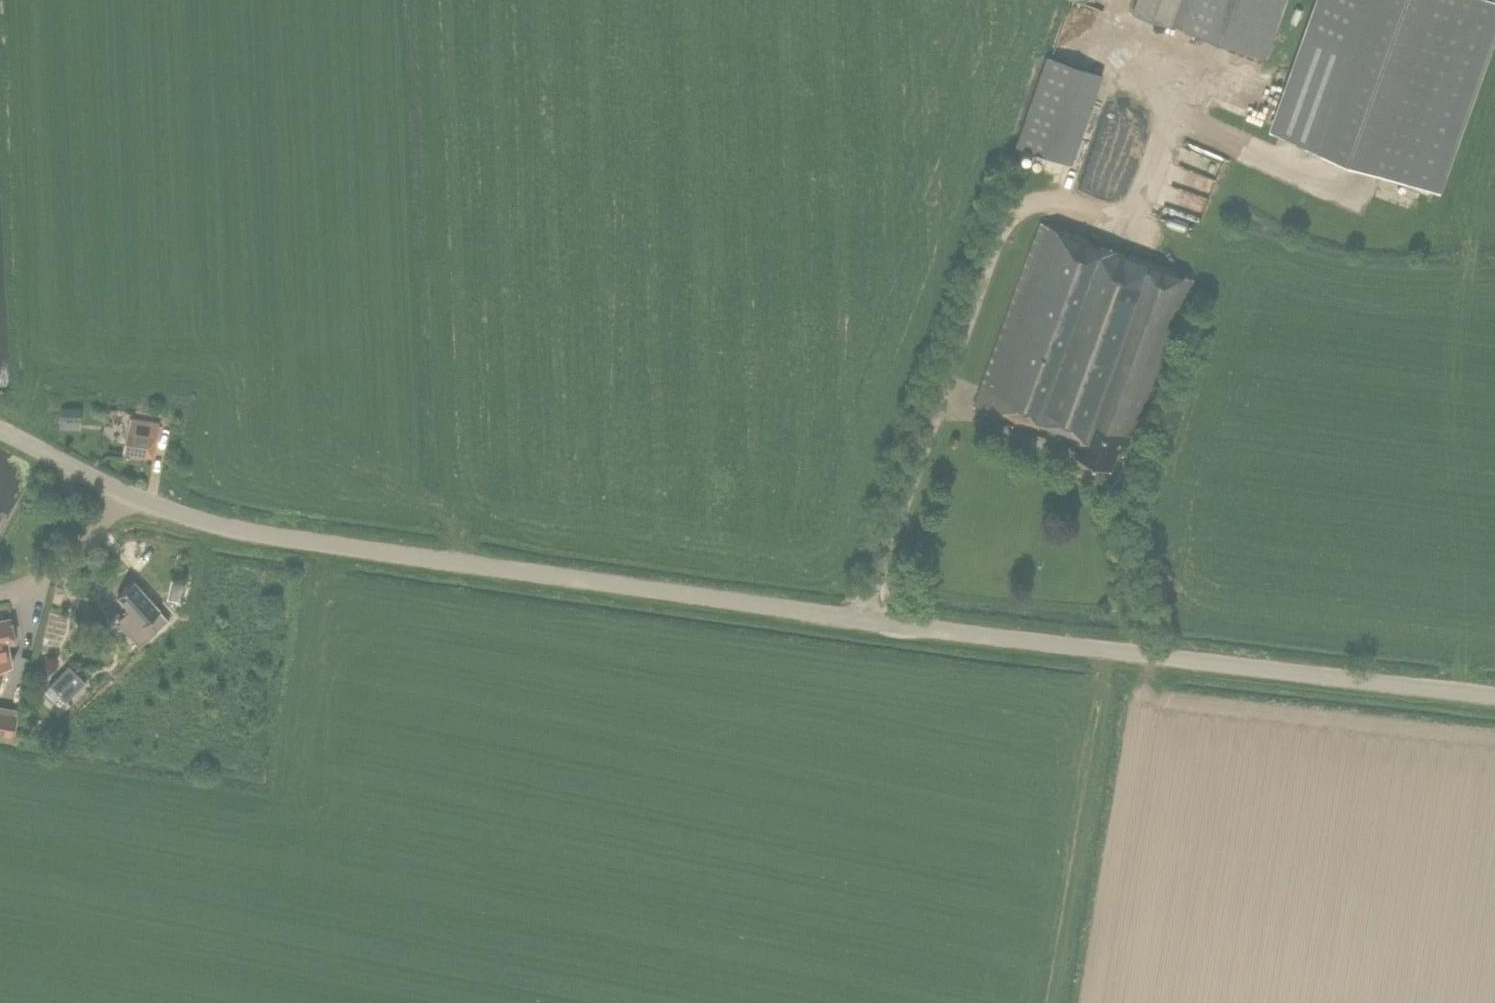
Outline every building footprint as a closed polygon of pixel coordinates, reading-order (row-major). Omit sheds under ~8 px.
[(1130,9),(1265,57),(1286,0),(1134,0),(1130,9)] [(1268,128),(1381,170),(1441,191),(1494,38),(1494,0),(1314,0),(1268,128)] [(1045,56),(1016,144),(1072,164),(1103,75),(1045,56)] [(1095,350),(1133,258),(1039,223),(972,406),(1065,440),(1095,350)] [(1193,280),(1133,258),(1095,350),(1065,440),(1078,444),(1074,453),(1109,466),(1115,449),(1122,452),(1128,436),(1135,439),(1193,280)] [(80,419),(81,406),(61,406),(60,418),(80,419)] [(152,455),(159,422),(129,417),(123,451),(152,455)] [(128,606),(123,610),(126,613),(118,620),(131,635),(133,633),(142,642),(145,639),(146,640),(169,619),(160,609),(133,579),(117,594),(128,606)] [(183,581),(171,579),(167,598),(179,600),(183,581)] [(11,615),(10,606),(0,607),(0,616),(11,615)] [(15,641),(11,617),(0,619),(0,668),(12,666),(8,642),(15,641)] [(66,700),(85,681),(76,672),(64,683),(58,676),(50,684),(66,700)] [(0,709),(0,732),(12,734),(17,713),(0,709)]
